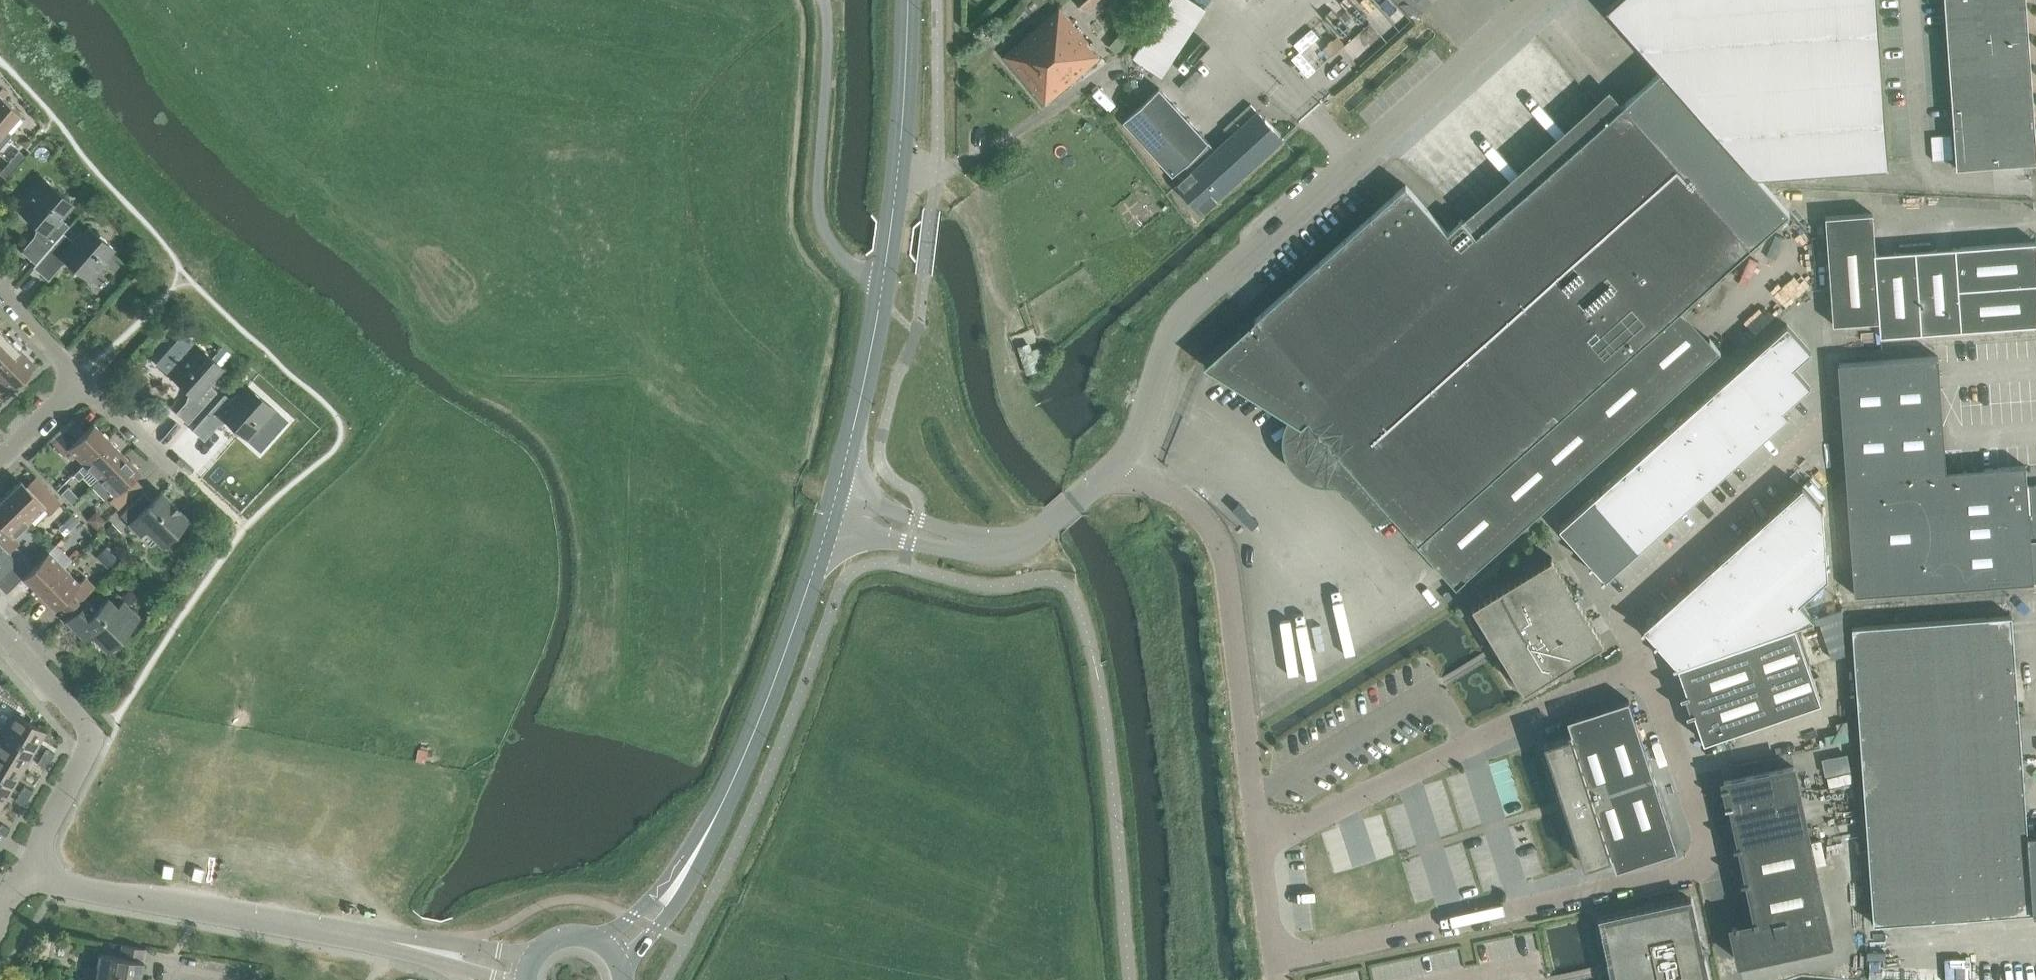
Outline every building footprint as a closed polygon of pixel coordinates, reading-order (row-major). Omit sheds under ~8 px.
[(1096,0),(1075,0),(1084,10),(1096,0)] [(1204,7),(1193,0),(1171,0),(1134,57),(1160,74),(1204,7)] [(1346,42),(1363,61),(1407,20),(1390,2),(1368,21),(1349,0),(1346,0),(1298,44),(1303,49),(1296,55),(1312,73),(1346,42)] [(1606,6),(1662,69),(1754,175),(1887,165),(1875,0),(1612,0),(1606,6)] [(1956,169),(1965,169),(2035,163),(2035,154),(2025,0),(1943,0),(1956,169)] [(1045,103),(1098,57),(1087,43),(1089,42),(1059,8),(1004,56),(1045,103)] [(1745,251),(1750,247),(1789,214),(1764,186),(1754,175),(1662,69),(1623,103),(1609,116),(1476,234),(1461,218),(1447,231),(1405,184),(1330,251),(1312,268),(1255,318),(1203,364),(1301,425),(1308,419),(1418,543),(1455,584),(1538,511),(1716,353),(1678,310),(1745,251)] [(5,129),(19,112),(1,96),(6,89),(0,83),(0,125),(5,129)] [(1175,184),(1183,192),(1201,212),(1282,138),(1271,126),(1257,110),(1215,148),(1159,87),(1123,120),(1172,174),(1175,171),(1181,179),(1175,184)] [(34,117),(29,125),(36,130),(42,123),(34,117)] [(10,134),(5,129),(0,125),(0,145),(10,134)] [(8,161),(15,167),(25,155),(19,149),(8,161)] [(8,161),(0,170),(0,173),(6,178),(15,167),(8,161)] [(31,266),(32,267),(62,232),(68,225),(62,220),(61,215),(71,203),(41,177),(15,207),(38,227),(38,229),(19,251),(34,263),(31,266)] [(1877,321),(1873,253),(1874,253),(1871,212),(1825,215),(1832,323),(1877,321)] [(71,240),(62,232),(32,267),(47,280),(65,259),(89,280),(106,261),(103,258),(112,248),(88,226),(80,235),(77,233),(71,240)] [(1916,251),(1922,332),(1961,329),(1958,288),(1955,247),(1932,249),(1932,242),(1916,243),(1916,251)] [(2035,282),(2035,249),(2035,242),(1955,247),(1958,288),(2035,282)] [(1880,335),(1922,332),(1916,251),(1916,243),(1900,244),(1901,251),(1874,253),(1873,253),(1877,320),(1879,320),(1880,335)] [(1958,288),(1961,329),(1961,330),(2035,325),(2035,282),(1958,288)] [(1769,339),(1792,366),(1810,350),(1787,323),(1769,339)] [(19,348),(3,332),(0,336),(0,366),(19,348)] [(182,332),(155,362),(169,374),(189,392),(189,396),(174,412),(187,423),(216,391),(209,385),(214,380),(211,377),(221,367),(194,343),(182,332)] [(1792,366),(1769,339),(1742,363),(1782,409),(1809,385),(1792,366)] [(0,366),(0,381),(8,390),(34,364),(19,348),(0,366)] [(1837,362),(1854,594),(2009,583),(2033,581),(2035,581),(2035,484),(2026,485),(2025,465),(1945,471),(1937,355),(1936,356),(1837,362)] [(1715,387),(1760,439),(1787,415),(1782,409),(1742,363),(1715,387)] [(223,393),(191,429),(203,440),(223,418),(247,439),(259,450),(286,420),(274,409),(247,385),(237,395),(234,393),(229,399),(223,393)] [(1760,439),(1715,387),(1685,414),(1731,465),(1760,439)] [(1655,440),(1701,492),(1731,465),(1685,414),(1655,440)] [(68,447),(83,463),(108,439),(92,422),(84,430),(74,420),(51,442),(62,453),(68,447)] [(88,469),(98,478),(123,454),(108,439),(83,463),(77,468),(83,474),(88,469)] [(1701,492),(1655,440),(1625,467),(1671,518),(1701,492)] [(92,483),(90,485),(106,501),(108,499),(116,507),(139,485),(131,477),(138,470),(123,454),(102,474),(98,478),(92,483)] [(1671,518),(1625,467),(1595,494),(1641,545),(1671,518)] [(77,468),(72,474),(77,479),(81,476),(83,474),(77,468)] [(3,495),(27,520),(42,505),(48,512),(59,501),(34,476),(24,486),(19,480),(3,495)] [(67,485),(59,493),(71,504),(79,497),(67,485)] [(1772,512),(1827,573),(1822,507),(1802,485),(1772,512)] [(160,543),(186,518),(159,491),(151,500),(142,491),(119,514),(139,534),(145,528),(160,543)] [(1641,545),(1595,494),(1559,526),(1590,561),(1590,562),(1604,578),(1641,545)] [(3,495),(0,498),(0,542),(6,548),(8,550),(14,544),(18,540),(12,535),(27,520),(3,495)] [(95,510),(87,519),(96,528),(105,520),(95,510)] [(1772,512),(1742,538),(1799,601),(1827,577),(1827,573),(1772,512)] [(112,523),(103,532),(111,539),(120,531),(112,523)] [(1742,538),(1712,565),(1772,633),(1795,625),(1814,619),(1799,601),(1742,538)] [(8,550),(6,551),(15,561),(26,571),(33,564),(14,544),(8,550)] [(97,553),(108,564),(115,557),(105,546),(97,553)] [(15,561),(6,551),(8,550),(6,548),(0,554),(0,576),(15,561)] [(62,567),(46,551),(33,564),(26,571),(22,575),(37,591),(62,567)] [(1524,690),(1603,641),(1551,556),(1472,605),(1491,636),(1496,633),(1503,644),(1510,655),(1504,658),(1524,690)] [(5,591),(22,575),(26,571),(15,561),(0,576),(0,586),(5,591)] [(1712,565),(1682,591),(1732,647),(1772,633),(1712,565)] [(62,567),(37,591),(53,607),(57,603),(66,611),(93,585),(83,575),(77,582),(62,567)] [(1732,647),(1682,591),(1641,627),(1675,663),(1676,665),(1678,666),(1732,647)] [(105,649),(137,618),(122,602),(115,608),(106,598),(94,609),(86,600),(66,620),(78,633),(84,627),(105,649)] [(1857,701),(1937,695),(2017,689),(2011,615),(1852,626),(1857,701)] [(1309,679),(1343,671),(1332,620),(1306,626),(1308,638),(1301,640),(1309,679)] [(1704,741),(1821,700),(1795,625),(1772,633),(1732,647),(1678,666),(1687,691),(1682,693),(1683,695),(1685,695),(1691,710),(1688,711),(1689,713),(1694,711),(1704,741)] [(2017,689),(1937,695),(1857,701),(1862,775),(2022,763),(2017,689)] [(1564,803),(1653,774),(1629,699),(1574,716),(1574,719),(1576,718),(1579,730),(1578,730),(1580,737),(1574,739),(1571,732),(1544,741),(1564,803)] [(2,732),(33,751),(44,731),(13,713),(2,732)] [(22,769),(33,751),(2,732),(0,735),(0,756),(22,769)] [(40,755),(49,760),(54,753),(45,748),(40,755)] [(36,762),(45,768),(49,760),(40,755),(36,762)] [(11,788),(22,769),(0,756),(0,781),(11,788)] [(1862,775),(1868,848),(2027,837),(2027,836),(2022,763),(1862,775)] [(1793,765),(1723,780),(1724,784),(1722,784),(1723,787),(1725,787),(1728,802),(1726,803),(1726,805),(1731,804),(1740,843),(1735,844),(1735,846),(1740,845),(1747,878),(1742,879),(1743,881),(1748,880),(1756,919),(1753,919),(1754,922),(1738,925),(1738,923),(1735,923),(1736,926),(1732,926),(1739,961),(1830,942),(1793,765)] [(1653,774),(1564,803),(1584,865),(1611,856),(1609,849),(1616,847),(1618,853),(1620,853),(1623,864),(1622,865),(1623,867),(1677,849),(1653,774)] [(11,788),(0,781),(0,806),(11,788)] [(18,792),(27,797),(31,790),(23,785),(18,792)] [(23,805),(27,797),(18,792),(14,799),(23,805)] [(9,828),(0,823),(0,833),(4,836),(9,828)] [(2033,911),(2035,911),(2035,836),(2027,836),(2027,837),(1868,848),(1873,923),(2033,911)] [(1613,979),(1708,979),(1691,898),(1600,918),(1608,958),(1614,957),(1615,962),(1606,964),(1607,968),(1608,972),(1616,970),(1618,975),(1612,976),(1613,979)] [(117,943),(115,955),(93,951),(90,967),(78,965),(76,977),(71,976),(70,979),(141,979),(135,979),(141,947),(117,943)]
